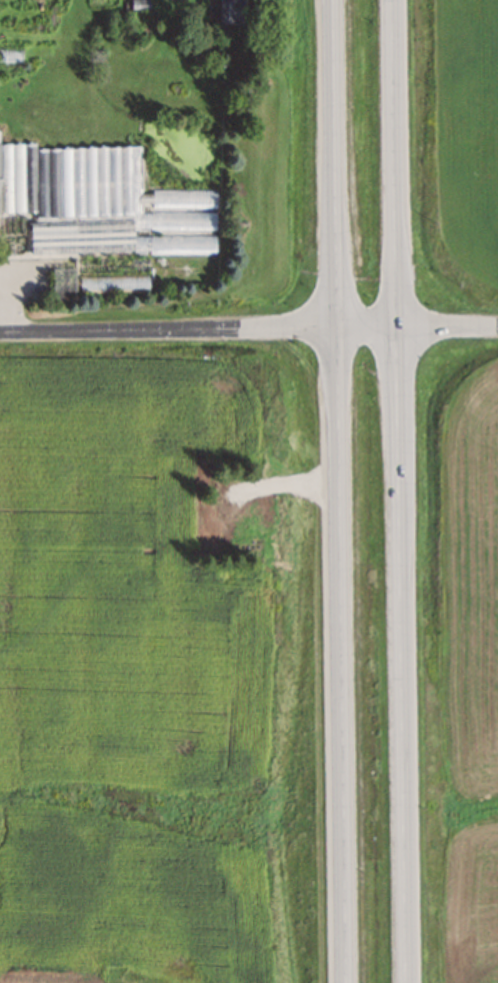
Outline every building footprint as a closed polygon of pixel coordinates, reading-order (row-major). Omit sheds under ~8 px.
[(218,24),(244,24),(244,3),(218,3),(218,24)] [(216,190),(139,191),(139,148),(36,148),(36,144),(0,144),(0,213),(37,213),(37,223),(31,223),(31,254),(217,254),(216,190)] [(75,269),(53,269),(53,300),(75,300),(75,269)] [(81,291),(127,291),(127,277),(81,277),(81,291)]
